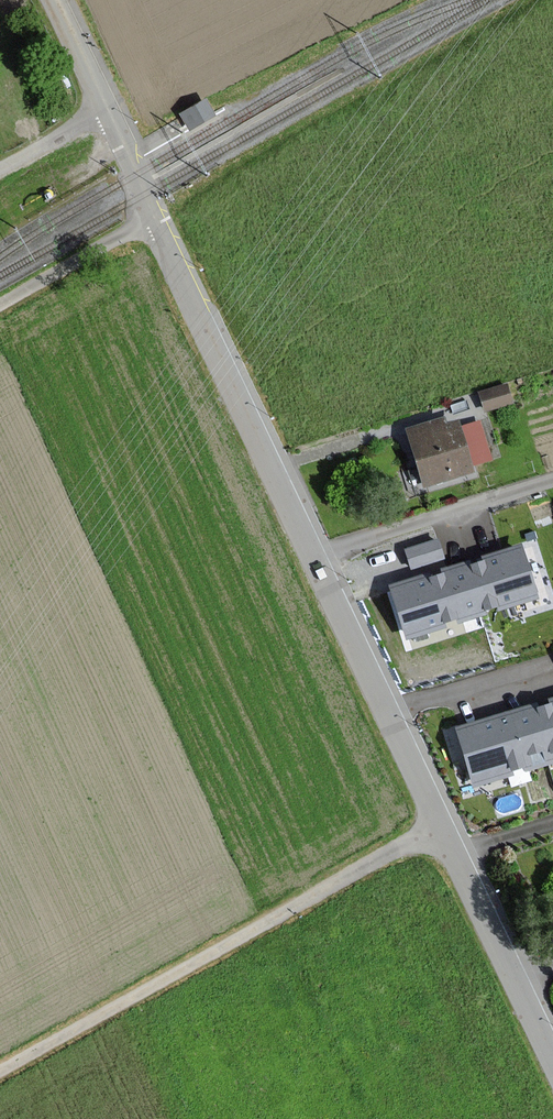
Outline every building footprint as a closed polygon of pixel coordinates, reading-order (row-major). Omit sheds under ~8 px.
[(202,103),(184,115),(191,127),(209,115),(202,103)] [(496,460),(483,422),(464,428),(461,420),(449,424),(447,419),(410,432),(430,491),(478,475),(475,467),(496,460)] [(437,541),(407,550),(412,568),(443,558),(437,541)] [(536,596),(520,546),(495,554),(419,578),(392,587),(408,637),(536,596)] [(486,723),(459,731),(476,782),(552,757),(552,701),(486,723)]
